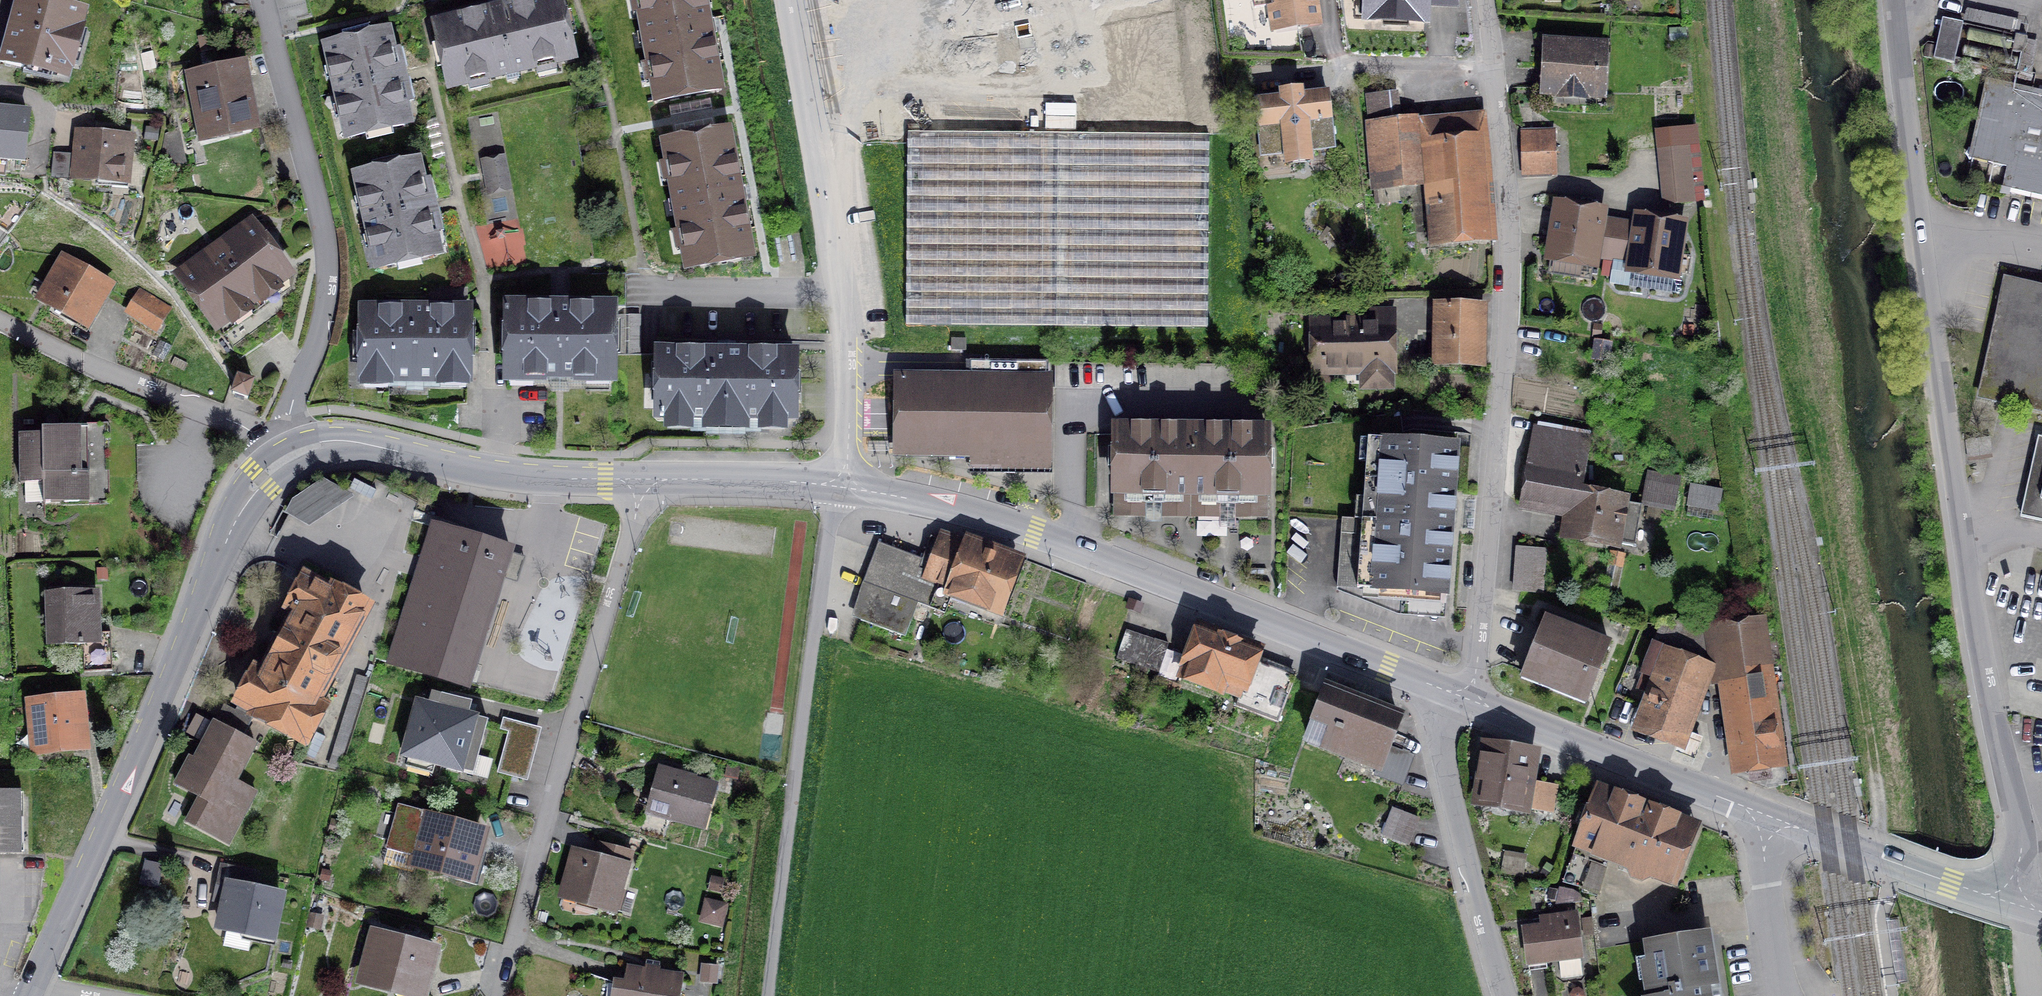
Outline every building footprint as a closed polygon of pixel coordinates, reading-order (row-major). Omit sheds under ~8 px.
[(0,57),(0,61),(24,68),(32,63),(45,67),(47,70),(66,75),(82,13),(35,0),(15,0),(0,57)] [(450,87),(572,59),(558,0),(548,0),(503,10),(502,5),(489,7),(491,13),(436,26),(450,87)] [(719,89),(708,34),(714,33),(712,20),(706,21),(702,0),(639,0),(657,100),(719,89)] [(948,27),(1099,0),(943,0),(948,27)] [(1254,8),(1271,6),(1275,28),(1317,22),(1314,0),(1253,0),(1254,8)] [(1455,0),(1369,0),(1368,16),(1424,18),(1424,4),(1455,5),(1455,0)] [(1942,19),(1933,59),(1954,63),(1955,59),(2019,73),(2027,37),(1942,19)] [(407,123),(400,93),(412,90),(404,61),(393,63),(386,33),(327,47),(348,137),(407,123)] [(1550,47),(1547,87),(1598,90),(1600,50),(1591,49),(1591,42),(1560,40),(1559,48),(1550,47)] [(190,77),(202,138),(255,127),(243,66),(190,77)] [(1991,79),(1977,146),(1992,149),(1989,162),(2008,166),(2003,187),(2041,196),(2041,91),(1991,79)] [(1283,100),(1256,103),(1263,154),(1286,152),(1288,163),(1310,161),(1308,150),(1333,147),(1327,94),(1300,98),(1299,90),(1282,92),(1283,100)] [(1376,186),(1403,184),(1402,163),(1398,124),(1400,123),(1397,93),(1367,96),(1376,186)] [(680,103),(682,114),(722,106),(720,95),(680,103)] [(22,159),(27,116),(0,113),(0,157),(22,159)] [(1482,126),(1481,115),(1400,123),(1398,124),(1402,163),(1434,160),(1436,184),(1427,185),(1428,204),(1430,204),(1431,212),(1426,212),(1429,241),(1484,236),(1475,126),(1482,126)] [(688,268),(749,256),(739,201),(745,200),(743,188),(737,189),(727,133),(665,145),(688,268)] [(908,133),(906,325),(1207,328),(1209,135),(908,133)] [(122,181),(124,160),(130,161),(132,139),(78,134),(75,176),(122,181)] [(1521,135),(1523,176),(1555,175),(1554,134),(1521,135)] [(1663,148),(1668,204),(1693,202),(1688,145),(1663,148)] [(483,162),(489,192),(509,188),(503,158),(483,162)] [(437,254),(430,224),(442,221),(434,191),(423,193),(416,163),(357,177),(378,267),(437,254)] [(1594,261),(1594,256),(1613,259),(1619,222),(1600,219),(1601,214),(1558,208),(1551,255),(1594,261)] [(1638,220),(1638,225),(1619,222),(1613,259),(1632,262),(1631,267),(1674,274),(1681,227),(1638,220)] [(179,275),(222,335),(289,287),(290,279),(250,224),(179,275)] [(63,258),(39,299),(87,327),(111,286),(63,258)] [(1980,396),(2041,410),(2041,288),(2006,280),(1980,396)] [(128,308),(158,327),(168,311),(139,292),(128,308)] [(508,306),(507,370),(534,371),(534,376),(586,377),(586,371),(612,372),(613,307),(508,306)] [(1441,306),(1440,359),(1478,360),(1479,307),(1441,306)] [(363,310),(362,375),(388,375),(388,380),(441,381),(441,375),(467,376),(468,311),(363,310)] [(1363,386),(1390,386),(1390,323),(1315,324),(1316,369),(1363,369),(1363,386)] [(761,421),(761,417),(793,418),(794,355),(659,354),(658,416),(689,417),(689,421),(761,421)] [(985,378),(897,377),(896,453),(972,454),(972,468),(1033,469),(1047,469),(1048,361),(985,361),(985,378)] [(252,383),(238,377),(233,393),(247,398),(252,383)] [(106,502),(105,477),(138,477),(137,445),(105,446),(105,428),(83,428),(83,433),(59,434),(58,420),(52,416),(46,419),(45,428),(42,428),(42,434),(20,434),(20,483),(43,483),(43,503),(106,502)] [(1538,430),(1536,430),(1524,499),(1564,506),(1565,500),(1577,502),(1571,535),(1632,546),(1640,504),(1578,493),(1589,433),(1539,423),(1538,430)] [(1164,501),(1167,508),(1190,508),(1191,429),(1116,428),(1115,507),(1139,507),(1143,501),(1164,501)] [(1265,509),(1266,430),(1191,429),(1190,508),(1213,508),(1217,502),(1238,502),(1241,509),(1265,509)] [(2038,436),(2021,516),(2041,521),(2041,437),(2038,436)] [(1364,500),(1379,501),(1453,506),(1458,446),(1383,440),(1381,461),(1367,460),(1364,500)] [(1648,473),(1643,502),(1674,508),(1679,478),(1648,473)] [(290,483),(290,507),(375,506),(375,483),(290,483)] [(1692,486),(1688,505),(1718,511),(1721,491),(1692,486)] [(1448,574),(1453,506),(1379,501),(1377,520),(1448,574)] [(1447,595),(1448,574),(1377,520),(1342,518),(1337,587),(1447,595)] [(391,664),(468,688),(507,565),(511,551),(434,527),(421,567),(391,664)] [(945,613),(954,589),(999,606),(1016,564),(942,536),(940,540),(931,536),(930,538),(934,540),(931,548),(936,550),(928,572),(893,558),(896,549),(878,542),(860,589),(871,593),(860,620),(905,637),(918,603),(945,613)] [(1517,547),(1514,590),(1543,592),(1546,549),(1517,547)] [(1610,551),(1602,595),(1616,598),(1624,553),(1610,551)] [(322,707),(315,703),(366,608),(332,590),(331,593),(305,579),(290,608),(296,612),(262,675),(255,671),(240,703),(255,711),(254,714),(304,741),(322,707)] [(112,671),(111,633),(97,633),(96,592),(48,594),(50,645),(82,643),(84,672),(112,671)] [(1544,619),(1523,671),(1588,697),(1609,644),(1544,619)] [(1707,669),(1724,666),(1720,630),(1719,623),(1663,624),(1644,672),(1660,678),(1641,729),(1698,750),(1701,742),(1682,735),(1707,669)] [(1753,625),(1720,630),(1724,666),(1739,769),(1778,763),(1758,624),(1753,625)] [(1235,706),(1277,722),(1294,677),(1252,662),(1257,650),(1201,629),(1183,675),(1238,697),(1235,706)] [(1126,630),(1116,658),(1145,668),(1154,639),(1126,630)] [(1158,672),(1168,644),(1154,639),(1145,668),(1158,672)] [(1155,678),(1151,689),(1175,698),(1179,687),(1155,678)] [(1402,786),(1413,756),(1386,746),(1398,717),(1328,690),(1308,741),(1377,768),(1374,775),(1402,786)] [(473,775),(487,722),(467,717),(471,703),(431,693),(429,702),(438,705),(437,709),(417,703),(403,756),(473,775)] [(34,705),(38,748),(81,744),(77,701),(34,705)] [(255,745),(241,737),(254,714),(255,711),(240,703),(225,729),(214,723),(194,759),(189,757),(175,783),(200,796),(187,821),(228,843),(255,792),(235,782),(255,745)] [(201,737),(209,717),(198,713),(190,732),(201,737)] [(523,779),(538,728),(512,721),(498,772),(523,779)] [(1551,812),(1555,785),(1525,781),(1530,754),(1490,747),(1490,749),(1481,747),(1477,774),(1485,775),(1481,802),(1551,812)] [(661,769),(649,810),(702,825),(713,787),(678,778),(679,774),(661,769)] [(1652,807),(1599,787),(1577,846),(1591,852),(1626,866),(1633,876),(1638,879),(1643,878),(1647,874),(1645,862),(1676,874),(1692,832),(1649,815),(1652,807)] [(17,852),(16,792),(0,792),(0,853),(17,852)] [(476,885),(484,858),(476,855),(481,834),(426,819),(425,821),(418,819),(420,813),(399,807),(387,849),(416,857),(415,861),(460,874),(459,880),(476,885)] [(1393,809),(1383,836),(1407,845),(1418,818),(1393,809)] [(574,852),(562,896),(614,910),(625,868),(627,868),(632,853),(605,845),(601,859),(574,852)] [(1607,863),(1589,858),(1591,852),(1577,846),(1564,882),(1599,892),(1607,863)] [(252,933),(252,941),(271,945),(281,897),(249,890),(253,873),(222,867),(218,886),(227,888),(219,926),(252,933)] [(704,925),(726,929),(730,909),(708,904),(704,925)] [(1581,972),(1579,957),(1581,957),(1576,913),(1540,918),(1541,927),(1523,929),(1527,964),(1559,960),(1561,974),(1564,977),(1579,975),(1581,972)] [(1888,920),(1897,982),(1906,980),(1897,919),(1888,920)] [(376,936),(364,979),(421,995),(433,951),(376,936)] [(1653,979),(1647,980),(1649,995),(1711,995),(1709,985),(1714,984),(1707,936),(1648,945),(1653,979)] [(612,995),(679,995),(682,976),(627,968),(625,984),(614,982),(612,995)] [(703,985),(719,987),(721,970),(705,968),(703,985)]
